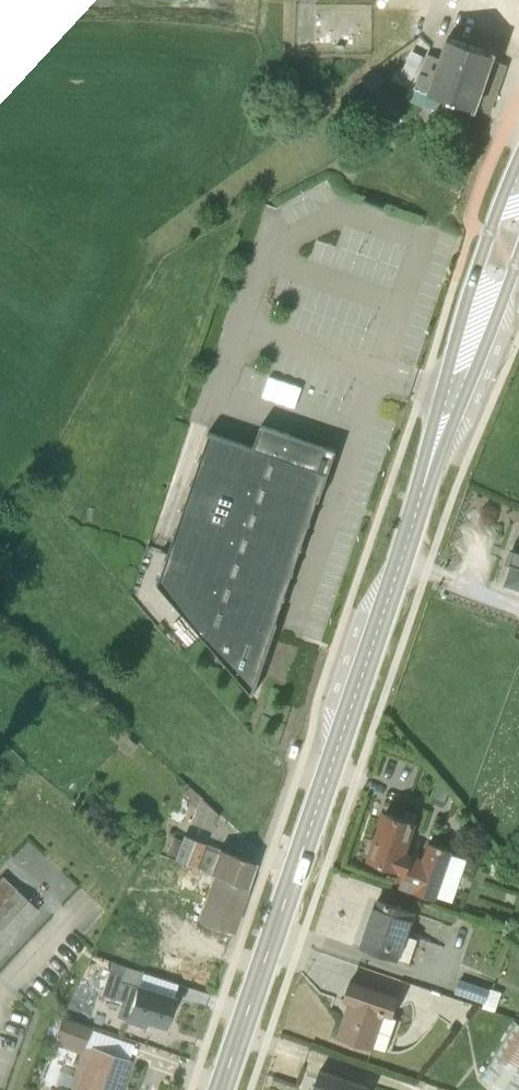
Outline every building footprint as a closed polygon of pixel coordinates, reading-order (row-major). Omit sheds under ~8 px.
[(487,50),(446,36),(438,59),(426,55),(410,101),(436,110),(441,96),(490,113),(507,65),(491,60),(487,50)] [(265,392),(297,403),(304,383),(272,373),(265,392)] [(253,447),(209,432),(157,583),(253,694),(278,622),(275,621),(317,500),(319,501),(336,450),(261,424),(253,447)] [(503,585),(518,590),(518,538),(516,548),(505,545),(499,563),(509,567),(503,585)] [(187,787),(181,794),(194,805),(198,800),(189,823),(211,831),(218,816),(187,787)] [(417,823),(384,812),(376,837),(370,838),(366,849),(370,854),(369,858),(404,871),(398,887),(435,900),(452,851),(427,843),(422,857),(414,854),(414,853),(408,850),(417,823)] [(254,863),(182,835),(181,839),(172,836),(165,854),(174,857),(174,858),(201,870),(246,887),(254,863)] [(201,870),(198,880),(206,883),(193,919),(230,932),(246,887),(201,870)] [(36,911),(1,877),(0,878),(0,951),(36,911)] [(414,912),(375,899),(359,947),(409,964),(417,939),(407,935),(414,912)] [(111,962),(100,995),(120,1002),(115,1017),(124,1019),(123,1021),(145,1028),(147,1023),(164,1029),(168,1014),(171,1012),(173,1008),(174,1005),(173,1001),(174,996),(173,996),(176,984),(111,962)] [(372,1049),(373,1046),(385,1050),(396,1019),(392,1017),(398,997),(349,980),(342,1000),(347,1002),(336,1036),(372,1049)] [(53,1039),(54,1039),(53,1043),(79,1052),(79,1054),(72,1075),(57,1070),(51,1089),(118,1089),(130,1055),(85,1041),(90,1027),(61,1018),(60,1017),(53,1039)] [(509,1089),(518,1089),(518,1020),(485,1075),(509,1089)] [(369,1085),(319,1069),(312,1089),(368,1089),(369,1085)]
